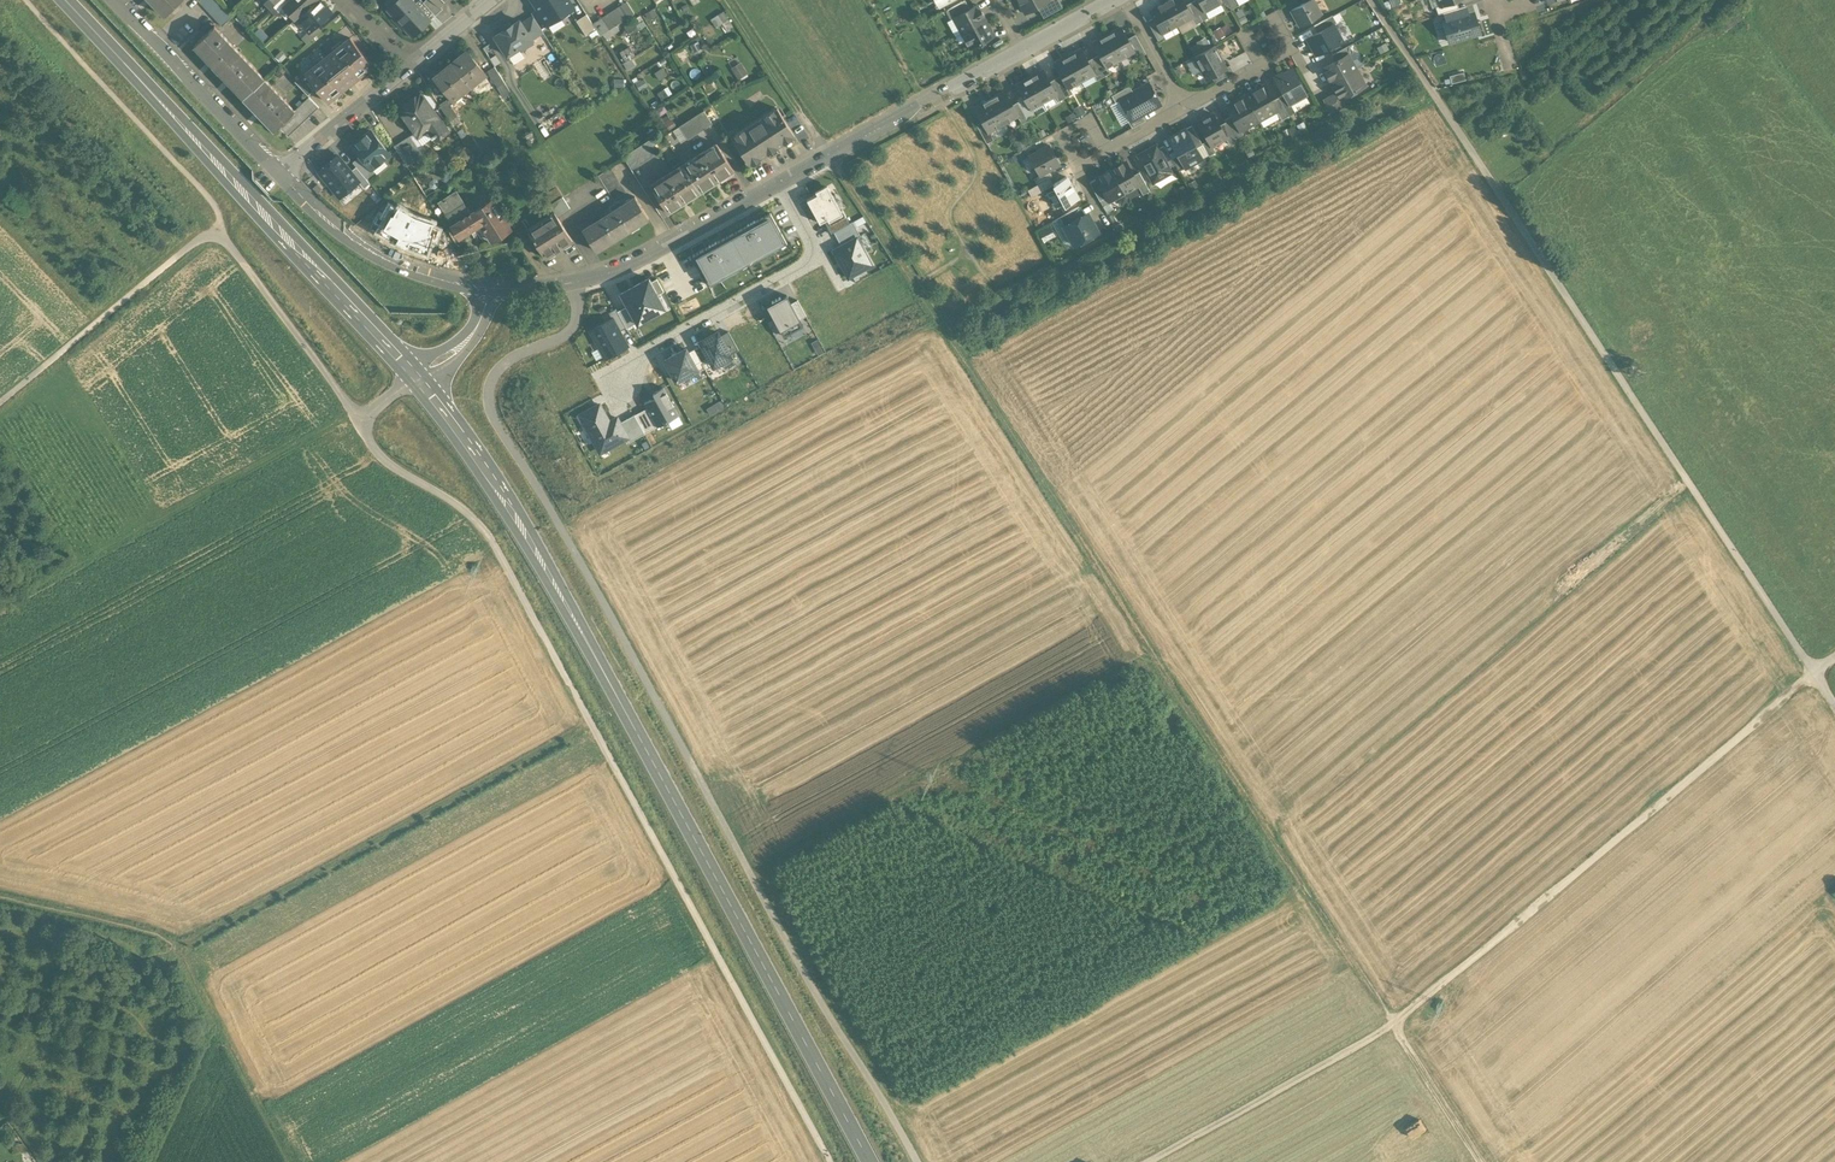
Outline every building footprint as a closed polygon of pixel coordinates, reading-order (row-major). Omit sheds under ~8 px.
[(151,3),(153,0),(166,14),(181,0),(148,0),(151,3)] [(218,0),(201,0),(199,2),(222,27),(233,17),(218,0)] [(264,4),(270,10),(275,5),(280,0),(268,0),(264,4)] [(275,5),(270,10),(275,15),(278,12),(284,7),(283,7),(290,1),(290,0),(280,0),(275,5)] [(283,7),(284,7),(295,20),(296,19),(316,0),(291,0),(290,1),(283,7)] [(296,19),(308,32),(309,32),(316,25),(330,12),(319,0),(316,0),(296,19)] [(410,0),(402,0),(399,3),(398,1),(388,10),(412,37),(430,21),(410,0)] [(434,0),(426,0),(423,3),(435,16),(442,9),(439,6),(434,0)] [(547,25),(560,17),(558,14),(572,6),(568,0),(531,0),(537,10),(547,25)] [(1025,13),(1037,7),(1048,0),(1018,0),(1025,13)] [(1037,7),(1043,18),(1062,8),(1058,0),(1048,0),(1037,7)] [(1182,0),(1170,0),(1164,3),(1177,25),(1191,17),(1185,6),(1182,0)] [(1198,0),(1195,0),(1191,2),(1202,21),(1208,18),(1204,11),(1198,0)] [(1204,11),(1219,3),(1220,3),(1218,0),(1198,0),(1204,11)] [(1226,0),(1218,0),(1220,3),(1219,3),(1225,13),(1231,9),(1226,0)] [(1231,9),(1238,5),(1236,0),(1226,0),(1231,9)] [(1312,0),(1310,0),(1303,3),(1291,10),(1299,26),(1320,14),(1312,0)] [(1455,0),(1440,6),(1439,6),(1435,7),(1438,15),(1444,13),(1458,8),(1455,0)] [(1202,21),(1191,2),(1185,6),(1191,17),(1195,25),(1202,21)] [(1177,25),(1164,3),(1149,11),(1153,18),(1162,33),(1177,25)] [(976,5),(953,18),(961,33),(985,20),(976,5)] [(621,6),(601,19),(608,30),(628,17),(621,6)] [(1458,8),(1444,13),(1447,21),(1467,15),(1465,7),(1458,8)] [(531,14),(533,17),(541,29),(547,25),(537,10),(531,14)] [(711,17),(715,25),(728,19),(724,11),(711,17)] [(1447,21),(1443,22),(1449,42),(1479,33),(1473,14),(1447,21)] [(541,29),(533,17),(521,24),(531,40),(543,33),(541,29)] [(1318,32),(1333,24),(1336,23),(1333,17),(1315,26),(1318,32)] [(1162,33),(1153,18),(1147,21),(1157,41),(1164,37),(1162,33)] [(601,19),(593,24),(600,35),(608,30),(601,19)] [(985,20),(961,33),(970,48),(993,35),(985,20)] [(521,24),(519,21),(511,26),(509,24),(506,24),(502,26),(501,29),(502,32),(494,37),(507,56),(519,48),(521,51),(532,44),(530,41),(531,40),(521,24)] [(1318,32),(1306,38),(1316,55),(1327,49),(1342,41),(1333,24),(1318,32)] [(316,25),(309,32),(308,32),(301,38),(307,44),(321,31),(316,25)] [(347,26),(297,65),(305,74),(350,38),(361,53),(368,47),(358,36),(355,35),(347,26)] [(1120,27),(1105,36),(1119,60),(1133,52),(1126,39),(1120,27)] [(232,47),(214,28),(196,45),(210,60),(207,63),(211,67),(232,47)] [(1145,53),(1135,35),(1126,39),(1133,52),(1136,58),(1145,53)] [(1105,36),(1093,43),(1099,54),(1106,67),(1107,66),(1119,60),(1105,36)] [(305,74),(302,76),(314,90),(316,89),(327,103),(372,67),(361,53),(350,38),(305,74)] [(1331,55),(1346,47),(1342,41),(1327,49),(1331,55)] [(1346,47),(1331,55),(1334,62),(1348,54),(1348,55),(1352,52),(1348,45),(1346,47)] [(1213,46),(1194,57),(1206,79),(1211,77),(1225,69),(1225,68),(1213,46)] [(263,80),(232,47),(211,67),(212,68),(215,66),(228,79),(225,82),(229,86),(232,84),(245,97),(263,80)] [(627,69),(635,65),(627,47),(621,49),(625,59),(622,60),(627,69)] [(1080,50),(1067,57),(1081,81),(1093,74),(1086,61),(1080,50)] [(485,74),(467,52),(452,65),(468,84),(470,87),(485,74)] [(1106,67),(1099,54),(1093,58),(1103,77),(1110,73),(1107,66),(1106,67)] [(1334,62),(1322,68),(1331,83),(1356,69),(1348,55),(1348,54),(1334,62)] [(1067,57),(1055,63),(1061,75),(1068,88),(1069,87),(1081,81),(1067,57)] [(1103,77),(1093,58),(1086,61),(1093,74),(1096,81),(1103,77)] [(740,60),(730,67),(738,78),(747,71),(740,60)] [(452,65),(435,79),(454,101),(454,100),(452,98),(468,84),(452,65)] [(495,65),(488,69),(501,93),(509,89),(495,65)] [(1225,69),(1211,77),(1214,83),(1233,72),(1229,66),(1225,68),(1225,69)] [(1356,69),(1331,83),(1336,93),(1340,99),(1365,85),(1356,69)] [(1042,70),(1029,77),(1043,102),(1055,95),(1048,82),(1042,70)] [(1450,83),(1466,79),(1464,70),(1448,74),(1450,83)] [(1304,95),(1291,71),(1276,79),(1284,94),(1289,103),(1304,95)] [(1068,88),(1061,75),(1055,79),(1065,97),(1072,94),(1069,87),(1068,88)] [(1043,102),(1029,77),(1017,84),(1023,96),(1030,109),(1031,108),(1043,102)] [(1065,97),(1055,79),(1048,82),(1055,95),(1058,101),(1065,97)] [(294,112),(263,80),(245,97),(258,111),(255,114),(260,119),(263,116),(275,129),(277,127),(294,112)] [(1132,92),(1119,100),(1130,120),(1130,121),(1142,115),(1160,105),(1148,84),(1132,92)] [(1129,86),(1111,96),(1115,103),(1119,100),(1132,92),(1129,86)] [(1263,86),(1244,96),(1258,121),(1276,111),(1277,110),(1272,101),(1263,86)] [(1004,91),(989,100),(1002,124),(1017,116),(1012,105),(1004,91)] [(1336,93),(1323,100),(1330,112),(1344,105),(1340,99),(1336,93)] [(420,94),(397,110),(416,137),(427,129),(439,120),(420,94)] [(1289,103),(1284,94),(1278,98),(1288,116),(1294,112),(1289,103)] [(1030,109),(1023,96),(1016,100),(1018,102),(1027,119),(1027,118),(1034,115),(1031,108),(1030,109)] [(1244,96),(1226,106),(1232,116),(1240,131),(1240,130),(1258,121),(1244,96)] [(309,98),(297,109),(307,119),(318,108),(309,98)] [(1288,116),(1278,98),(1272,101),(1277,110),(1276,111),(1281,120),(1288,116)] [(1002,124),(989,100),(975,108),(982,121),(988,132),(1002,124)] [(457,116),(448,101),(440,106),(450,121),(457,116)] [(1027,119),(1018,102),(1012,105),(1017,116),(1021,124),(1028,120),(1027,118),(1027,119)] [(763,116),(743,129),(734,135),(731,137),(749,165),(793,136),(776,109),(772,111),(772,110),(763,116)] [(664,132),(672,146),(709,124),(701,110),(664,132)] [(294,112),(277,127),(288,138),(304,122),(294,112)] [(1219,126),(1212,114),(1198,122),(1208,140),(1211,146),(1212,146),(1225,139),(1226,138),(1219,126)] [(1142,115),(1130,121),(1130,120),(1128,122),(1131,128),(1145,121),(1142,115)] [(1240,131),(1232,116),(1224,120),(1225,122),(1235,139),(1243,134),(1240,130),(1240,131)] [(439,120),(427,129),(435,141),(448,133),(439,120)] [(988,132),(982,121),(976,125),(986,144),(993,140),(988,132)] [(1235,139),(1225,122),(1219,126),(1226,138),(1225,139),(1229,145),(1236,141),(1235,139)] [(1201,143),(1191,126),(1185,129),(1195,148),(1202,145),(1201,143)] [(1195,148),(1185,129),(1168,138),(1178,155),(1184,168),(1201,159),(1195,148)] [(390,155),(370,131),(351,146),(360,156),(371,170),(372,170),(390,155)] [(411,137),(395,147),(407,167),(423,157),(411,137)] [(649,137),(623,153),(637,176),(643,172),(638,164),(644,160),(647,165),(653,162),(648,154),(656,150),(649,137)] [(1211,146),(1208,140),(1201,143),(1202,145),(1208,156),(1215,152),(1212,146),(1211,146)] [(716,144),(683,165),(699,190),(701,193),(721,180),(719,177),(732,168),(716,144)] [(1049,145),(1029,157),(1039,176),(1059,164),(1049,145)] [(1155,145),(1138,155),(1153,183),(1171,173),(1168,168),(1158,149),(1155,145)] [(1171,159),(1164,146),(1158,149),(1168,168),(1174,165),(1171,159)] [(1184,168),(1178,155),(1171,159),(1174,165),(1178,172),(1184,168)] [(339,198),(358,182),(350,171),(337,156),(317,172),(339,198)] [(374,173),(372,170),(371,170),(360,156),(352,162),(356,167),(366,179),(374,173)] [(1132,176),(1125,162),(1111,170),(1124,194),(1137,186),(1138,186),(1132,176)] [(683,165),(651,186),(667,211),(680,202),(682,205),(687,202),(686,199),(699,190),(683,165)] [(358,182),(363,189),(369,184),(366,179),(356,167),(350,171),(358,182)] [(626,193),(611,168),(600,175),(615,199),(626,193)] [(1124,194),(1111,170),(1096,178),(1106,197),(1109,202),(1124,194)] [(1149,191),(1139,172),(1132,176),(1138,186),(1137,186),(1142,195),(1149,191)] [(1066,177),(1053,185),(1055,188),(1053,189),(1047,192),(1056,207),(1061,204),(1063,203),(1065,206),(1078,199),(1066,177)] [(1049,179),(1028,191),(1031,196),(1052,185),(1049,179)] [(1106,197),(1096,179),(1089,183),(1099,201),(1106,197)] [(1194,181),(1188,184),(1191,189),(1197,186),(1194,181)] [(824,221),(841,212),(840,210),(826,185),(815,191),(816,194),(806,200),(819,224),(824,221)] [(458,192),(440,203),(461,236),(482,223),(492,238),(509,227),(492,201),(472,214),(458,192)] [(563,197),(550,205),(555,212),(558,217),(570,208),(563,197)] [(636,197),(584,229),(598,250),(615,239),(616,241),(633,230),(632,229),(649,218),(636,197)] [(433,222),(414,216),(398,206),(396,209),(389,206),(384,214),(381,212),(374,223),(381,227),(378,232),(396,242),(397,241),(407,246),(407,247),(426,254),(428,249),(432,238),(435,240),(439,229),(431,226),(433,222)] [(1078,207),(1061,217),(1065,225),(1083,215),(1078,207)] [(841,212),(824,221),(830,233),(833,232),(849,223),(841,210),(840,210),(841,212)] [(555,212),(528,229),(546,257),(572,240),(558,217),(555,212)] [(776,248),(786,243),(770,213),(755,221),(754,220),(746,224),(747,225),(731,234),(747,264),(757,259),(757,260),(764,256),(763,256),(770,252),(770,253),(777,249),(776,248)] [(1065,225),(1063,226),(1074,245),(1078,243),(1081,244),(1084,242),(1085,239),(1097,233),(1086,214),(1083,215),(1065,225)] [(833,232),(841,246),(856,237),(856,238),(860,236),(852,221),(849,223),(833,232)] [(1043,241),(1055,235),(1049,223),(1037,229),(1043,241)] [(738,270),(747,264),(731,234),(716,242),(716,241),(708,245),(709,246),(692,256),(708,286),(718,280),(718,281),(725,277),(731,273),(731,274),(738,270)] [(841,246),(832,250),(838,260),(841,261),(843,264),(842,268),(848,278),(871,265),(856,238),(856,237),(841,246)] [(650,282),(648,279),(621,294),(627,306),(637,323),(637,324),(663,310),(661,307),(663,306),(657,295),(650,282)] [(656,279),(650,282),(657,295),(663,292),(656,279)] [(780,331),(783,336),(802,326),(799,320),(790,304),(785,295),(780,298),(780,297),(771,302),(772,303),(766,306),(773,318),(780,331)] [(790,304),(799,320),(806,317),(797,300),(790,304)] [(637,323),(627,306),(617,312),(625,328),(626,329),(637,323)] [(619,331),(625,328),(617,312),(615,309),(608,313),(611,319),(612,319),(619,331)] [(780,331),(773,318),(767,322),(773,334),(780,331)] [(612,319),(611,319),(590,331),(599,348),(604,356),(605,358),(627,346),(619,331),(612,319)] [(730,355),(719,336),(717,331),(699,341),(709,360),(702,364),(704,368),(709,376),(724,368),(724,369),(734,363),(730,355)] [(738,350),(728,332),(719,336),(730,355),(738,350)] [(604,356),(599,348),(591,352),(596,361),(604,356)] [(688,353),(685,349),(664,360),(676,381),(697,370),(688,353)] [(688,353),(697,370),(698,372),(704,368),(702,364),(694,349),(688,353)] [(644,403),(646,408),(657,427),(678,415),(663,388),(653,393),(653,392),(648,395),(650,400),(644,403)] [(609,422),(599,405),(579,416),(600,454),(627,439),(628,438),(619,423),(617,418),(609,422)] [(646,408),(634,415),(644,434),(657,427),(646,408)] [(628,438),(627,439),(629,443),(644,434),(634,415),(619,423),(628,438)]
